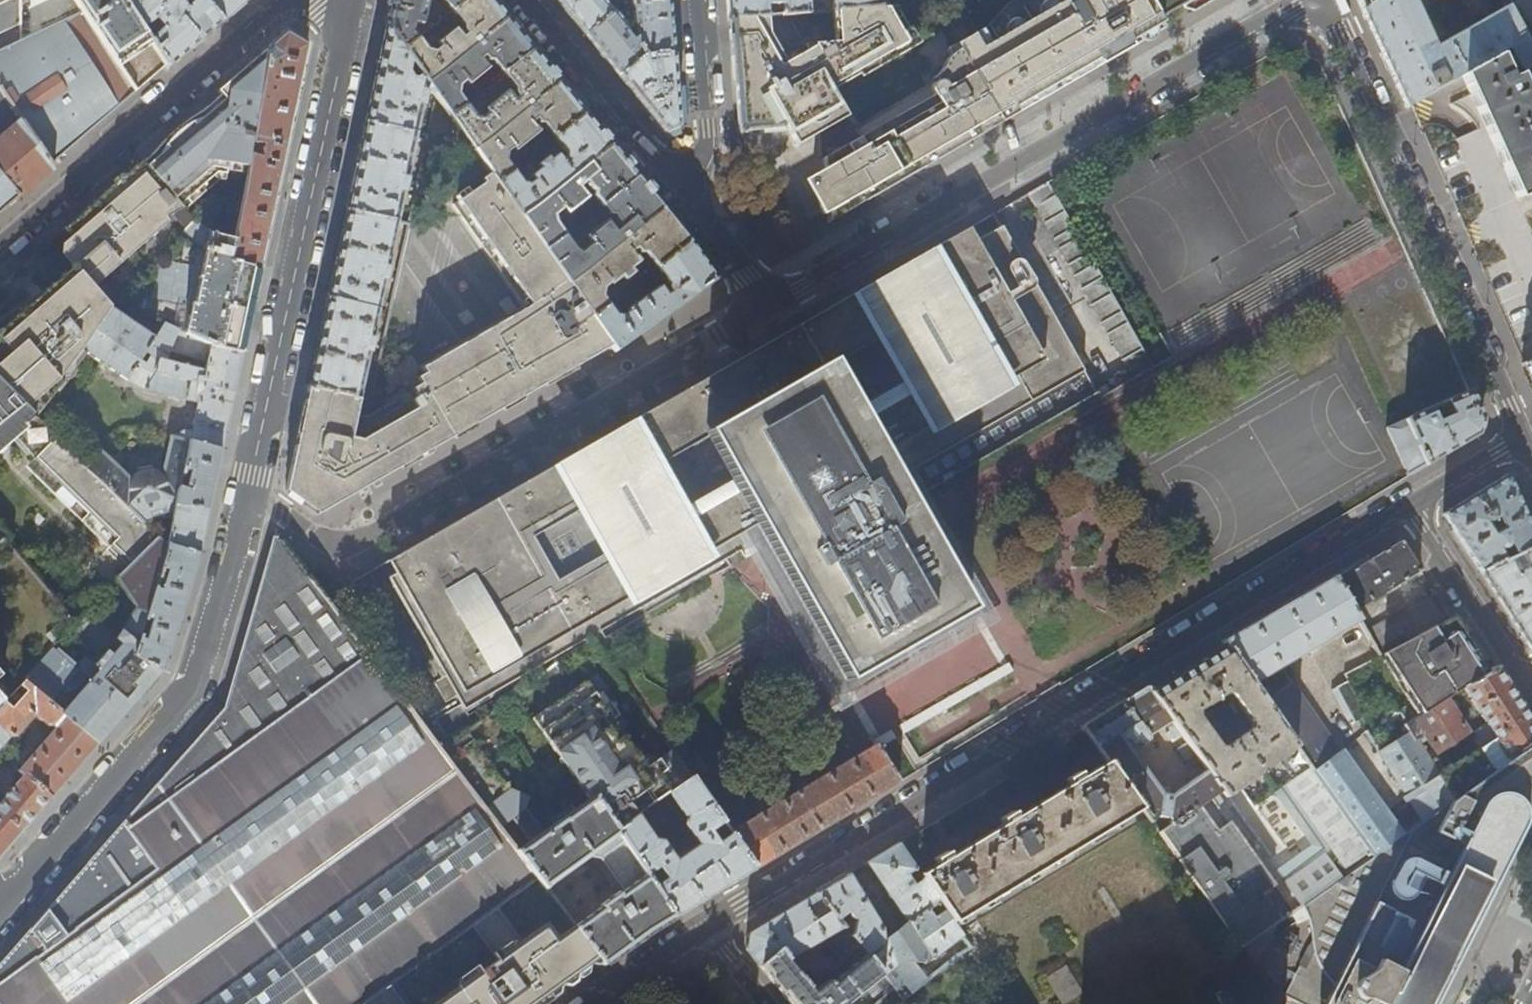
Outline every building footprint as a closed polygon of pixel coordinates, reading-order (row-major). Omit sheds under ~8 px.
[(50,163),(78,139),(130,94),(165,64),(123,0),(73,0),(81,13),(43,31),(30,0),(0,0),(0,86),(50,163)] [(165,64),(168,68),(188,51),(193,46),(223,20),(205,0),(123,0),(165,64)] [(223,20),(233,11),(246,0),(205,0),(223,20)] [(386,25),(403,50),(418,41),(411,30),(412,24),(421,26),(426,0),(391,0),(386,25)] [(493,0),(466,0),(452,11),(463,24),(461,26),(461,27),(465,34),(460,37),(453,28),(435,42),(439,46),(431,52),(426,51),(418,41),(403,50),(427,84),(508,18),(495,2),(493,0)] [(466,0),(443,0),(452,11),(466,0)] [(561,5),(585,34),(614,11),(621,5),(621,4),(619,0),(612,0),(606,5),(602,0),(557,0),(561,5)] [(730,18),(765,15),(765,4),(778,3),(778,14),(808,12),(807,0),(728,0),(730,18)] [(952,40),(952,43),(950,47),(946,51),(945,54),(946,61),(944,66),(942,68),(936,74),(935,77),(935,80),(936,84),(933,87),(931,93),(932,99),(822,162),(824,178),(807,189),(826,223),(848,210),(909,175),(1008,118),(1107,61),(1165,28),(1160,18),(1149,0),(1002,0),(995,11),(985,21),(952,40)] [(833,10),(886,6),(882,0),(832,0),(833,10)] [(1160,18),(1169,13),(1184,5),(1187,9),(1194,11),(1214,0),(1149,0),(1160,18)] [(1362,10),(1380,0),(1357,0),(1362,10)] [(1528,49),(1506,8),(1434,47),(1413,0),(1380,0),(1362,10),(1384,59),(1405,106),(1438,87),(1433,77),(1437,75),(1438,78),(1441,77),(1445,83),(1461,74),(1499,52),(1505,49),(1522,74),(1531,66),(1531,47),(1528,49)] [(1531,29),(1531,0),(1507,0),(1531,29)] [(670,25),(668,1),(632,3),(634,22),(639,35),(634,36),(643,56),(672,53),(670,25)] [(732,51),(739,132),(832,125),(818,102),(894,58),(893,54),(906,46),(892,21),(902,15),(902,12),(898,5),(886,6),(833,10),(835,42),(804,44),(802,39),(786,46),(765,47),(765,15),(730,18),(731,35),(732,51)] [(627,25),(614,11),(585,34),(601,54),(618,75),(643,56),(634,36),(631,38),(627,25)] [(521,34),(508,18),(427,84),(450,116),(464,104),(456,93),(457,86),(465,80),(468,84),(487,68),(479,58),(484,54),(487,58),(490,60),(492,60),(503,74),(533,49),(521,34)] [(427,84),(403,50),(386,25),(372,90),(365,123),(416,134),(427,84)] [(268,48),(253,143),(263,145),(261,156),(251,154),(249,168),(235,240),(231,261),(260,268),(267,231),(283,156),(307,45),(301,42),(286,33),(277,40),(268,48)] [(151,155),(144,161),(185,207),(186,208),(225,174),(227,165),(249,168),(251,154),(253,143),(268,48),(251,62),(226,84),(220,89),(224,93),(151,155)] [(545,64),(533,49),(503,74),(514,87),(512,89),(519,97),(514,101),(507,91),(484,108),(488,113),(480,120),(474,118),(464,104),(450,116),(473,149),(559,81),(545,64)] [(1499,52),(1461,74),(1517,196),(1529,190),(1531,196),(1531,102),(1520,75),(1512,79),(1499,52)] [(675,87),(672,53),(643,56),(618,75),(641,103),(665,131),(679,126),(675,87)] [(572,96),(559,81),(473,149),(493,177),(493,178),(496,182),(511,171),(504,161),(505,152),(512,146),(516,151),(538,132),(531,122),(536,118),(539,122),(544,123),(555,136),(585,113),(572,96)] [(20,196),(53,167),(50,163),(0,86),(0,213),(20,196)] [(598,129),(585,113),(555,136),(567,151),(566,156),(569,160),(564,164),(557,155),(548,163),(545,159),(538,164),(541,168),(532,176),(535,180),(528,185),(521,184),(511,171),(496,182),(520,216),(611,145),(598,129)] [(397,221),(416,134),(365,123),(353,174),(346,210),(397,221)] [(624,161),(611,145),(520,216),(544,249),(563,233),(553,220),(552,214),(561,207),(566,213),(585,198),(580,190),(587,185),(589,188),(593,190),(592,196),(600,205),(636,176),(624,161)] [(32,414),(82,348),(110,307),(92,286),(167,223),(165,217),(185,207),(144,161),(122,181),(81,217),(67,229),(74,238),(67,243),(65,255),(74,266),(61,278),(0,330),(0,382),(32,414)] [(649,193),(636,176),(600,205),(608,214),(614,216),(615,220),(617,224),(611,229),(605,221),(584,237),(589,244),(579,252),(573,248),(563,233),(544,249),(567,282),(663,209),(649,193)] [(520,216),(496,182),(493,178),(470,193),(467,189),(457,195),(461,201),(455,204),(527,307),(423,366),(426,371),(418,375),(427,391),(413,398),(418,406),(362,438),(352,436),(360,397),(308,386),(303,408),(290,473),(286,491),(318,514),(328,508),(370,484),(380,478),(416,458),(461,431),(566,371),(611,345),(590,315),(567,282),(544,249),(520,216)] [(1031,192),(1134,379),(1155,367),(1050,180),(1031,192)] [(676,226),(663,209),(567,282),(590,315),(607,303),(600,294),(601,285),(607,281),(609,284),(621,275),(623,278),(632,272),(629,269),(640,261),(632,251),(636,248),(639,252),(645,252),(658,268),(689,241),(676,226)] [(378,309),(397,221),(346,210),(338,244),(327,299),(378,309)] [(231,261),(235,240),(219,237),(195,222),(117,301),(165,324),(210,345),(242,352),(249,319),(258,276),(260,268),(231,261)] [(908,500),(1097,393),(1002,226),(771,358),(389,578),(464,709),(595,635),(763,538),(845,681),(970,609),(908,500)] [(702,260),(689,241),(658,268),(669,284),(668,289),(670,292),(665,296),(658,287),(627,308),(629,312),(622,317),(614,314),(607,303),(590,315),(611,345),(615,350),(715,278),(702,260)] [(360,397),(378,309),(327,299),(319,333),(308,386),(360,397)] [(82,348),(145,388),(197,402),(188,439),(190,439),(221,448),(223,439),(233,392),(239,366),(242,352),(210,345),(165,324),(155,337),(110,307),(82,348)] [(1523,365),(1531,384),(1531,361),(1523,365)] [(158,537),(86,466),(32,414),(0,382),(0,445),(11,435),(35,459),(30,464),(130,564),(158,537)] [(1386,429),(1407,477),(1463,444),(1477,435),(1478,435),(1483,420),(1473,398),(1468,387),(1386,429)] [(100,453),(86,466),(158,537),(167,547),(171,530),(163,532),(150,519),(156,515),(173,519),(189,440),(171,436),(163,473),(158,471),(158,470),(155,469),(152,469),(152,468),(137,470),(137,471),(136,471),(134,472),(131,475),(128,477),(101,451),(100,453)] [(190,439),(189,440),(173,519),(171,530),(167,547),(199,553),(209,505),(221,448),(190,439)] [(1507,474),(1479,491),(1446,512),(1443,514),(1459,538),(1480,571),(1504,561),(1497,548),(1499,549),(1503,548),(1506,545),(1507,542),(1514,556),(1518,554),(1531,548),(1531,530),(1527,519),(1507,474)] [(326,598),(276,533),(251,622),(226,708),(183,757),(105,846),(26,936),(0,966),(0,1003),(366,1003),(395,983),(476,924),(499,907),(539,878),(520,852),(442,751),(326,598)] [(167,547),(158,537),(130,564),(116,579),(136,606),(116,639),(122,644),(112,655),(107,650),(94,665),(85,657),(76,668),(53,646),(23,678),(99,742),(125,713),(146,689),(156,677),(162,670),(136,655),(167,547)] [(1358,561),(1333,575),(1355,611),(1420,570),(1403,543),(1400,539),(1369,558),(1368,555),(1358,561)] [(179,616),(199,553),(167,547),(136,655),(162,670),(175,630),(179,616)] [(1518,554),(1524,568),(1513,573),(1507,559),(1504,561),(1480,571),(1509,616),(1514,624),(1529,646),(1531,644),(1531,548),(1518,554)] [(1355,611),(1333,575),(1276,609),(1222,640),(1226,646),(1253,684),(1360,619),(1355,611)] [(1386,651),(1451,618),(1451,617),(1436,594),(1367,630),(1380,654),(1386,651)] [(1453,617),(1451,618),(1386,651),(1416,698),(1399,709),(1407,722),(1446,697),(1463,686),(1487,671),(1472,647),(1453,617)] [(1152,690),(1148,685),(1113,707),(1106,712),(1083,726),(1084,727),(1108,760),(1142,808),(1151,820),(1158,815),(1159,816),(1168,818),(1169,818),(1174,823),(1160,833),(1241,946),(1294,909),(1222,812),(1230,806),(1219,790),(1222,788),(1229,796),(1230,794),(1281,756),(1287,764),(1285,766),(1293,778),(1287,782),(1347,866),(1370,851),(1265,703),(1253,684),(1226,646),(1206,657),(1152,690)] [(1487,671),(1463,686),(1486,722),(1475,730),(1484,744),(1437,774),(1452,798),(1531,742),(1531,721),(1518,700),(1506,682),(1495,665),(1487,671)] [(23,678),(0,703),(0,747),(10,736),(12,736),(15,736),(35,712),(48,723),(52,723),(55,727),(19,770),(24,775),(0,803),(0,856),(10,844),(19,833),(67,779),(99,742),(23,678)] [(546,832),(547,833),(596,797),(618,829),(636,815),(668,792),(690,776),(671,749),(647,766),(587,679),(534,718),(590,800),(546,832)] [(1372,727),(1348,679),(1335,685),(1353,722),(1356,721),(1361,732),(1367,731),(1372,727)] [(1291,685),(1265,703),(1370,851),(1372,854),(1395,839),(1403,833),(1343,749),(1339,752),(1291,685)] [(1467,730),(1446,697),(1407,722),(1404,724),(1410,732),(1414,739),(1424,732),(1436,751),(1467,730)] [(468,731),(442,751),(520,852),(547,833),(546,832),(527,808),(530,795),(511,787),(468,731)] [(1437,774),(1414,739),(1410,732),(1379,751),(1378,752),(1422,819),(1452,798),(1437,774)] [(1531,810),(1531,742),(1452,798),(1422,819),(1403,833),(1395,839),(1372,854),(1342,876),(1303,903),(1294,909),(1241,946),(1272,989),(1302,1003),(1435,1003),(1457,959),(1491,892),(1523,828),(1531,810)] [(729,832),(731,834),(755,868),(822,828),(848,813),(899,782),(875,746),(729,832)] [(1142,808),(1108,760),(1082,776),(1079,771),(1066,779),(1069,784),(1017,815),(1014,811),(1000,819),(1003,824),(951,855),(948,850),(935,859),(937,864),(920,874),(923,879),(939,902),(946,911),(953,923),(1142,808)] [(636,815),(618,829),(619,832),(647,873),(659,866),(667,879),(655,886),(675,916),(686,910),(723,888),(729,884),(750,872),(755,868),(731,834),(718,843),(709,829),(722,821),(690,776),(668,792),(687,820),(686,824),(699,843),(672,860),(660,843),(655,842),(636,815)] [(547,833),(520,852),(539,878),(546,887),(589,854),(619,832),(618,829),(596,797),(547,833)] [(647,873),(619,832),(589,854),(599,854),(623,890),(647,873)] [(929,909),(939,902),(923,879),(915,884),(908,874),(916,869),(899,842),(867,862),(908,923),(883,943),(882,930),(848,874),(816,893),(837,919),(849,912),(851,918),(847,921),(848,925),(844,927),(859,945),(866,954),(882,973),(904,999),(927,980),(912,962),(926,963),(962,935),(953,923),(946,911),(935,918),(929,909)] [(1303,903),(1342,876),(1326,853),(1287,880),(1303,903)] [(655,886),(647,873),(623,890),(619,893),(617,891),(599,904),(600,908),(575,926),(601,960),(605,964),(613,959),(616,957),(650,934),(675,916),(655,886)] [(837,919),(816,893),(777,917),(749,934),(746,949),(760,966),(778,950),(786,959),(788,958),(823,938),(841,960),(859,945),(844,927),(837,919)] [(476,924),(498,955),(460,983),(475,1003),(542,1003),(558,992),(559,983),(568,985),(573,981),(574,972),(589,961),(597,963),(601,960),(575,926),(574,924),(557,936),(546,921),(522,938),(499,907),(476,924)] [(760,966),(791,1003),(847,1003),(846,1003),(882,973),(866,954),(830,982),(829,981),(825,980),(814,990),(788,958),(786,959),(778,950),(760,966)] [(1049,974),(1058,1001),(1077,994),(1068,968),(1049,974)] [(366,1003),(410,1003),(395,983),(366,1003)] [(460,983),(432,1003),(475,1003),(460,983)]
